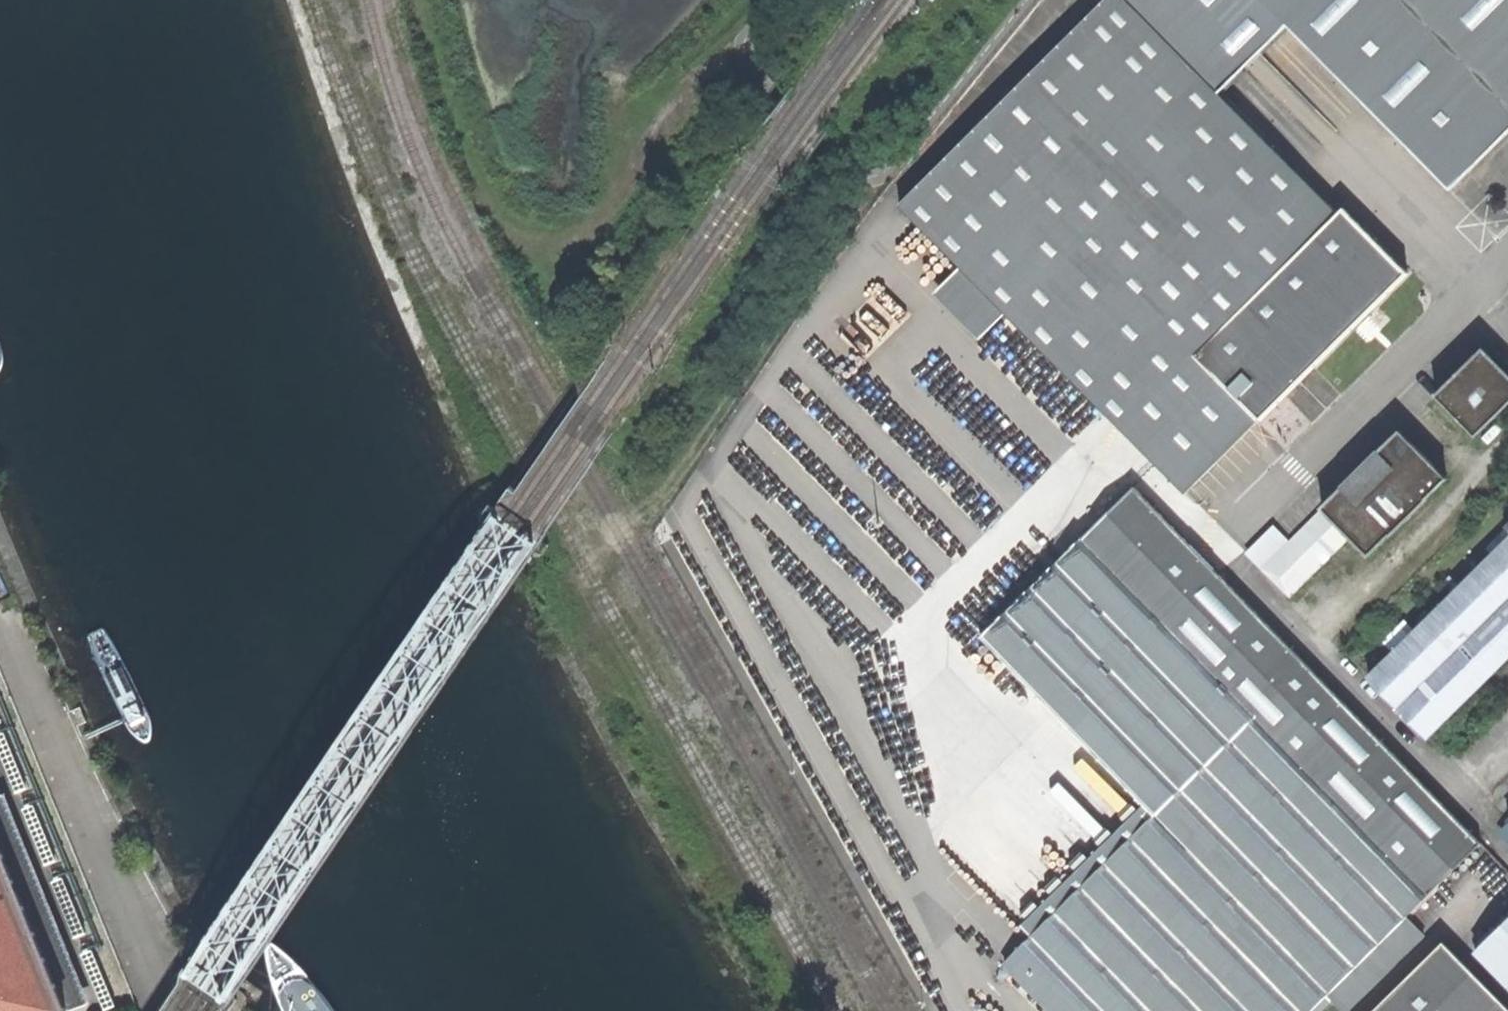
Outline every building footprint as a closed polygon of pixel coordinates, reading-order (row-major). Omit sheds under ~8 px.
[(1507,131),(1507,0),(1101,0),(898,201),(959,263),(934,289),(979,337),(1006,312),(1186,494),(1408,273),(1343,207),(1339,212),(1219,91),(1287,23),(1451,188),(1507,131)] [(1484,349),(1437,395),(1476,436),(1507,405),(1507,372),(1484,349)] [(1369,554),(1447,476),(1401,429),(1262,567),(1290,596),(1350,535),(1369,554)] [(1479,843),(1134,486),(977,638),(1139,804),(1018,923),(1031,937),(1004,963),(1051,1010),(1319,1010),(1331,999),(1342,1010),(1343,1010),(1422,934),(1405,916),(1479,843)] [(1369,676),(1425,734),(1507,653),(1507,539),(1369,676)] [(65,1010),(0,849),(0,1010),(63,1010),(65,1010)] [(1507,987),(1507,920),(1474,952),(1507,987)] [(1442,941),(1371,1010),(1507,1010),(1442,941)]
